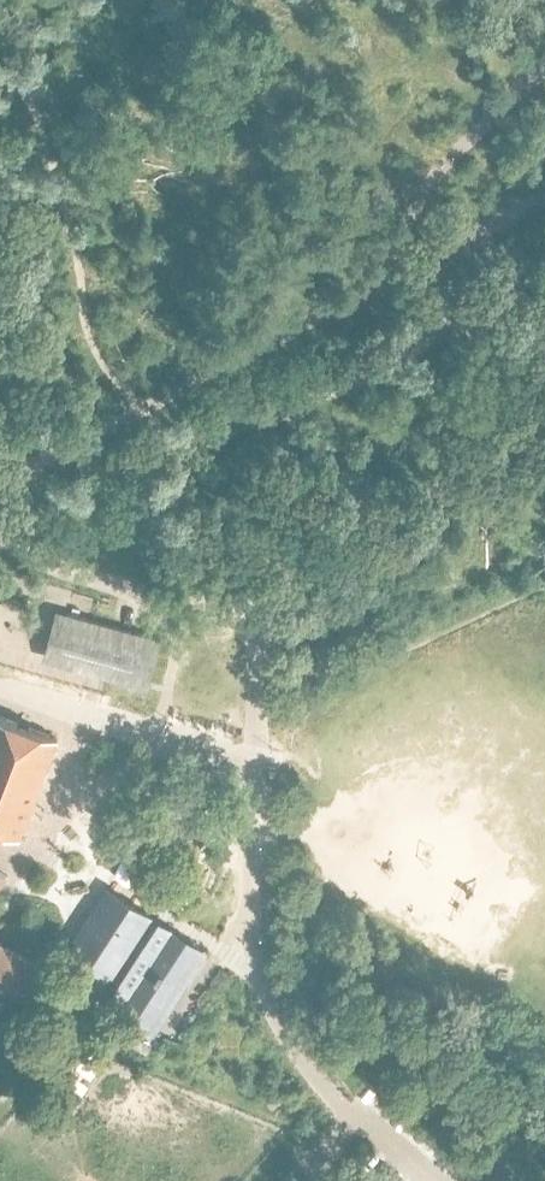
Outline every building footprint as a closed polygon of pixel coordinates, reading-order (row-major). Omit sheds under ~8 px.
[(146,688),(160,638),(67,613),(55,656),(108,671),(106,677),(146,688)] [(56,737),(25,725),(0,716),(0,829),(19,836),(56,737)] [(106,894),(65,960),(82,970),(74,982),(116,1008),(152,1030),(200,953),(167,932),(165,937),(158,932),(148,926),(151,922),(122,904),(106,894)] [(0,942),(0,992),(21,1005),(44,969),(0,942)]
